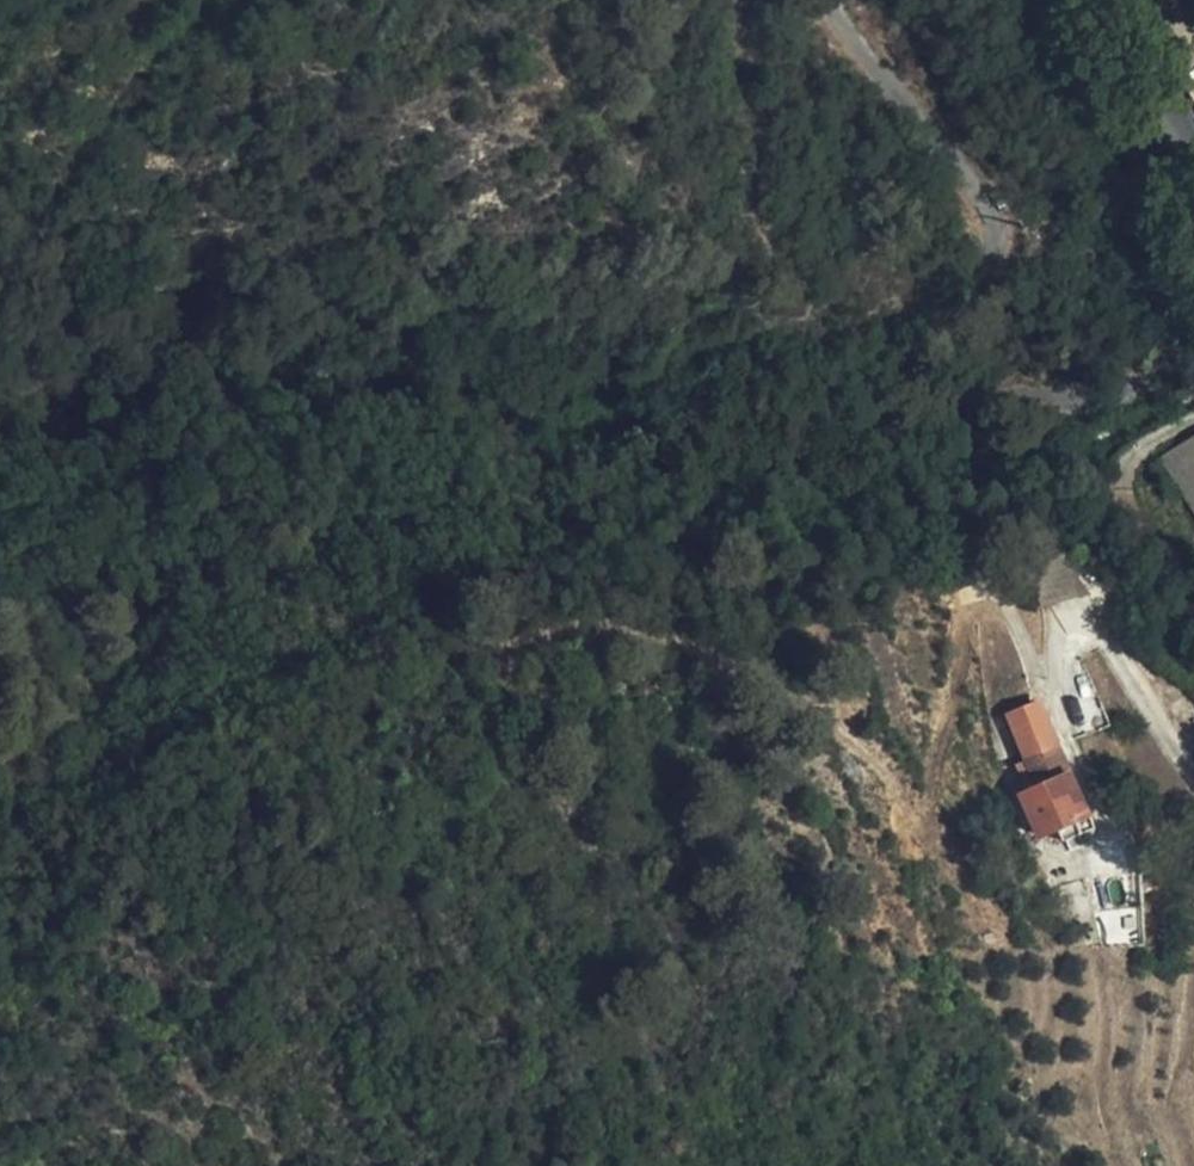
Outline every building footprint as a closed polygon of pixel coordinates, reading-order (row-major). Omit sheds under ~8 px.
[(1160,457),(1193,511),(1193,436),(1160,457)] [(1087,814),(1055,745),(1026,758),(1039,787),(1021,796),(1041,837),(1087,814)]
